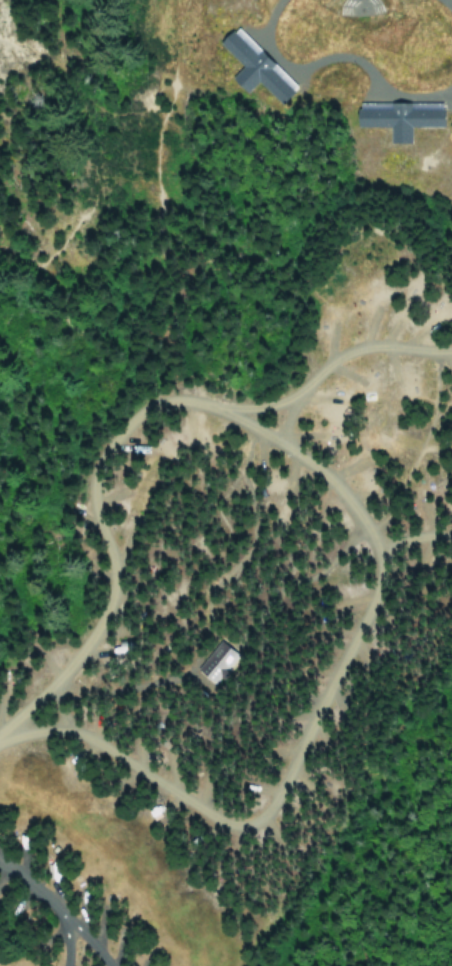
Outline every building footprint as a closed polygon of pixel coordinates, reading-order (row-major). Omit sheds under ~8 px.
[(218,40),(241,64),(231,74),(245,88),(255,77),(278,101),(292,88),(231,27),(218,40)] [(357,121),(391,121),(390,136),(410,136),(410,121),(443,122),(443,103),(358,102),(357,121)] [(215,682),(238,650),(219,636),(196,668),(215,682)]
